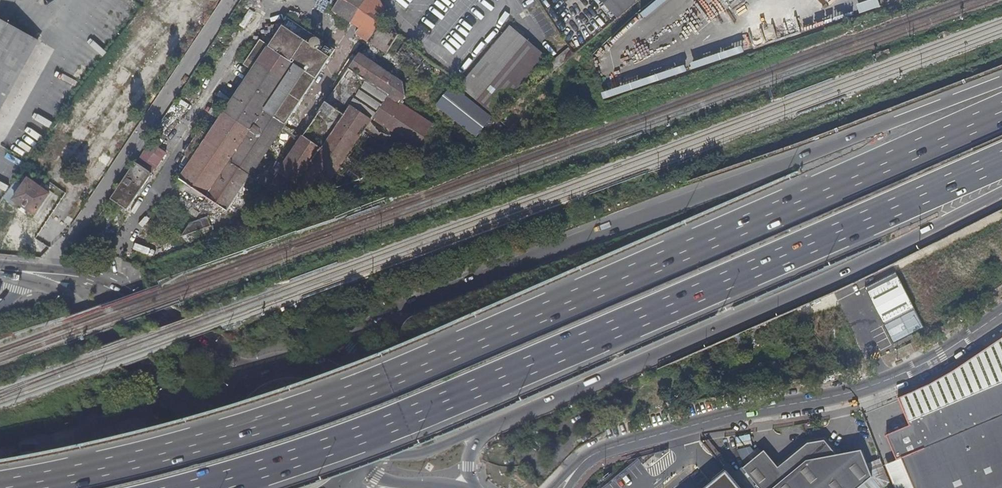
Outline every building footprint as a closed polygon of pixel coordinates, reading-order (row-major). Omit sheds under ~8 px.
[(156,3),(171,15),(179,6),(171,0),(159,0),(156,3)] [(193,2),(206,11),(214,0),(195,0),(193,2)] [(332,10),(359,28),(355,34),(386,54),(389,49),(398,36),(380,0),(339,0),(332,10)] [(617,19),(638,0),(600,0),(617,19)] [(663,0),(654,0),(649,5),(653,10),(663,0)] [(859,13),(879,6),(876,0),(867,0),(855,4),(859,13)] [(29,35),(0,19),(0,89),(29,35)] [(228,211),(282,130),(285,125),(335,50),(288,19),(269,48),(259,42),(245,63),(254,69),(209,138),(199,132),(186,153),(195,159),(181,180),(228,211)] [(510,26),(461,86),(498,116),(547,56),(510,26)] [(29,35),(0,89),(0,110),(38,40),(29,35)] [(402,46),(398,36),(389,49),(396,54),(402,46)] [(333,189),(363,178),(370,168),(377,156),(382,159),(385,161),(400,139),(415,149),(432,125),(401,104),(406,98),(403,84),(359,54),(349,69),(341,81),(318,115),(304,137),(300,142),(269,188),(287,200),(327,186),(333,189)] [(341,81),(349,69),(344,66),(336,78),(341,81)] [(600,99),(649,81),(647,76),(598,93),(600,99)] [(479,111),(448,92),(437,106),(476,136),(491,117),(488,114),(479,111)] [(286,133),(300,142),(304,137),(285,125),(282,130),(286,133)] [(107,150),(115,154),(121,143),(114,138),(107,150)] [(139,158),(155,169),(166,153),(150,142),(139,158)] [(377,156),(370,168),(374,171),(382,159),(377,156)] [(135,163),(152,174),(155,169),(139,158),(135,163)] [(135,163),(111,199),(128,210),(152,174),(135,163)] [(24,170),(4,198),(12,203),(15,199),(36,214),(50,194),(29,179),(32,175),(24,170)] [(87,186),(77,204),(85,208),(95,191),(87,186)] [(253,213),(265,195),(260,192),(246,215),(253,213)] [(274,201),(265,195),(253,213),(271,206),(274,201)] [(191,208),(188,213),(197,219),(200,214),(191,208)] [(190,224),(181,238),(205,230),(211,227),(208,218),(190,224)] [(896,273),(866,288),(894,343),(924,328),(896,273)] [(918,391),(904,398),(914,426),(886,436),(897,457),(901,455),(915,487),(1001,487),(1001,340),(967,364),(957,370),(948,376),(918,391)] [(744,468),(760,487),(860,487),(873,477),(863,450),(838,454),(825,439),(808,443),(779,467),(765,450),(744,468)] [(748,446),(737,450),(740,457),(750,452),(748,446)] [(722,467),(711,476),(697,487),(740,487),(722,467)]
